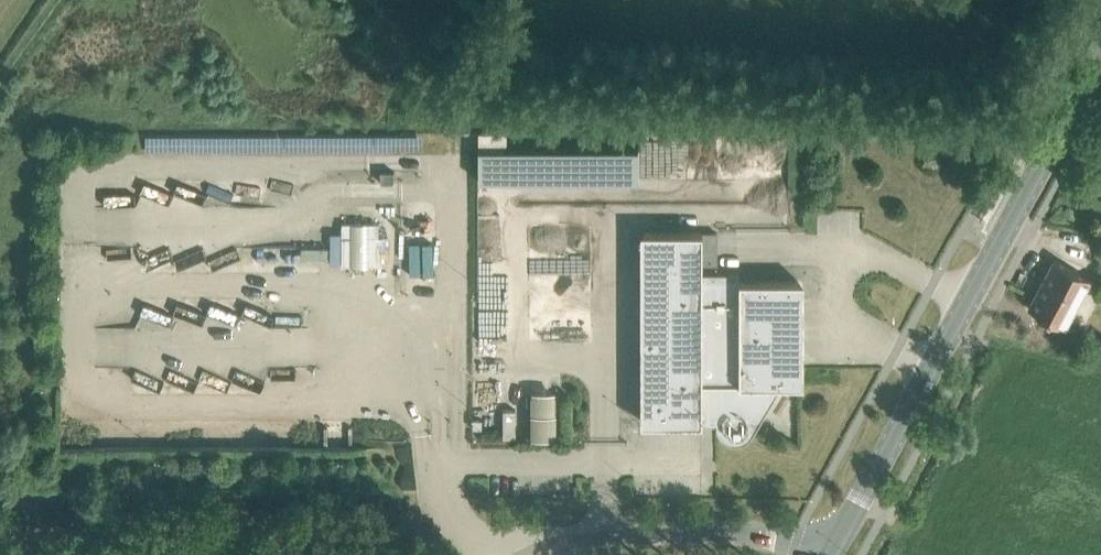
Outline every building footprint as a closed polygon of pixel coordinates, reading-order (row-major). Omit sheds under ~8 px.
[(629,177),(629,147),(502,146),(502,130),(471,130),(471,176),(629,177)] [(381,171),(381,181),(394,181),(394,171),(381,171)] [(342,223),(342,265),(382,265),(382,236),(378,236),(378,223),(342,223)] [(718,264),(718,231),(702,232),(702,264),(718,264)] [(702,264),(702,232),(646,232),(646,422),(702,422),(702,417),(716,417),(716,422),(716,425),(717,427),(717,429),(718,431),(719,432),(720,434),(721,436),(723,437),(724,438),(726,439),(728,441),(731,442),(733,443),(737,443),(741,443),(745,443),(749,441),(750,440),(752,439),(780,384),(798,384),(798,281),(739,281),(739,273),(702,273),(702,264)] [(1028,308),(1065,327),(1091,279),(1054,259),(1028,308)] [(524,388),(523,435),(548,436),(550,389),(524,388)] [(499,407),(498,435),(516,436),(516,407),(499,407)] [(472,428),(482,428),(482,418),(473,418),(472,428)]
